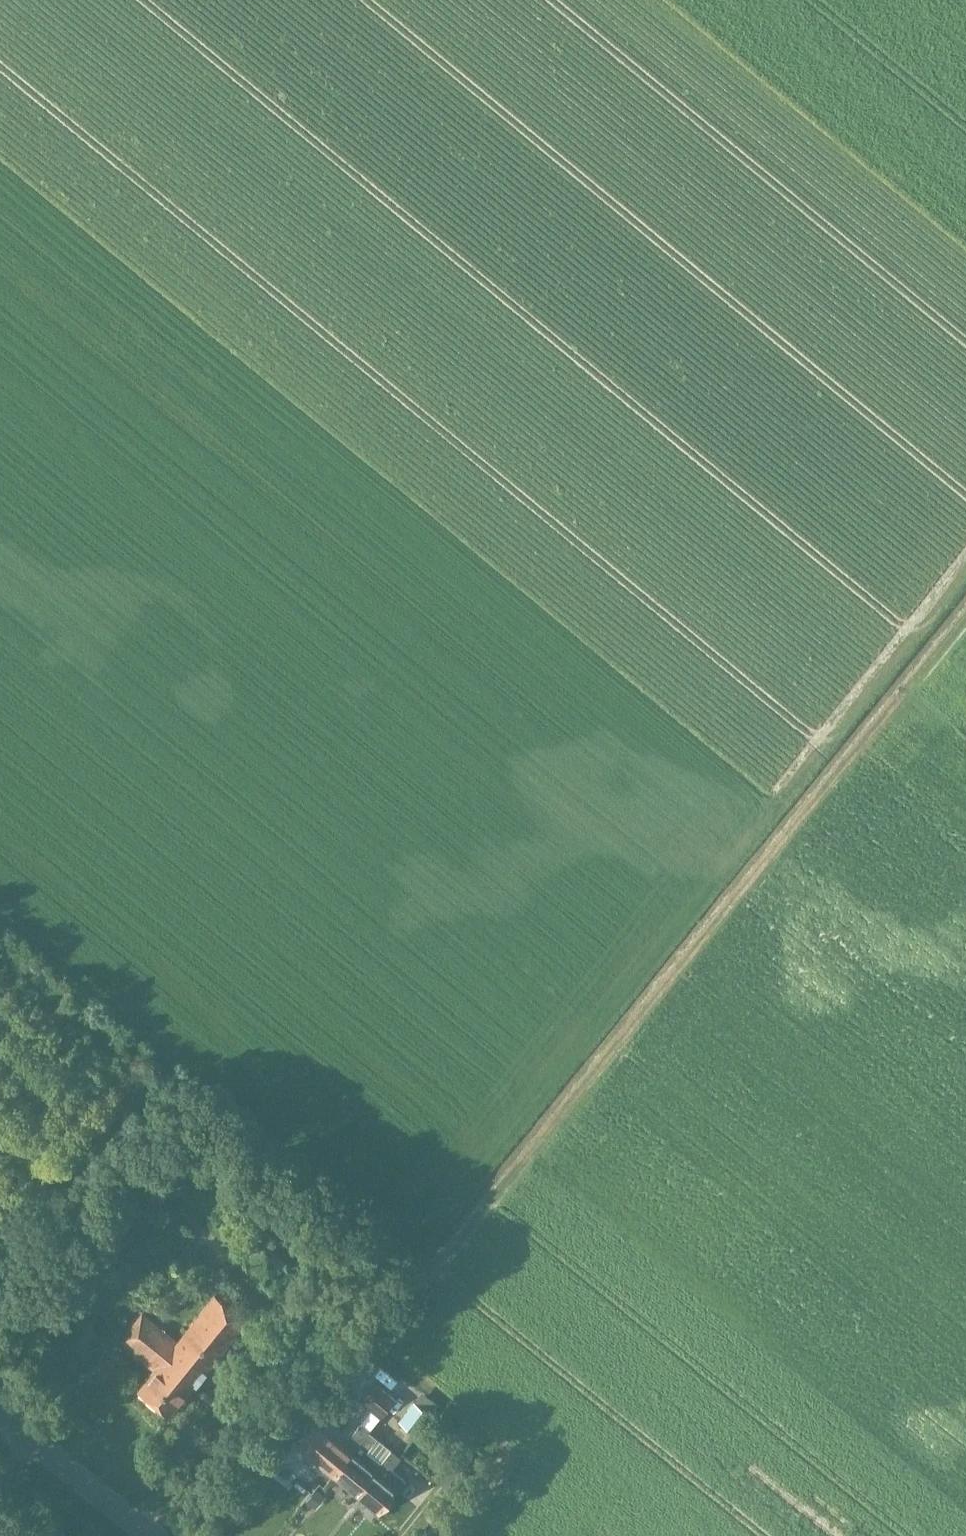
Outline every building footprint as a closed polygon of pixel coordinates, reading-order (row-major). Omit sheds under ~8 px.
[(168,1416),(245,1321),(214,1296),(177,1341),(141,1313),(119,1341),(154,1370),(137,1390),(168,1416)] [(395,1398),(376,1383),(360,1403),(379,1418),(395,1398)] [(430,1415),(414,1403),(399,1422),(415,1434),(430,1415)] [(338,1440),(329,1433),(312,1420),(294,1442),(310,1456),(309,1457),(310,1457),(311,1457),(333,1475),(368,1431),(359,1424),(343,1445),(338,1440)] [(255,1439),(262,1431),(257,1427),(250,1435),(255,1439)] [(377,1439),(369,1432),(368,1431),(333,1475),(355,1494),(380,1463),(366,1451),(377,1439)] [(380,1463),(355,1494),(377,1511),(376,1512),(377,1513),(387,1500),(393,1501),(398,1494),(396,1489),(404,1480),(391,1468),(400,1458),(390,1450),(380,1463)]
